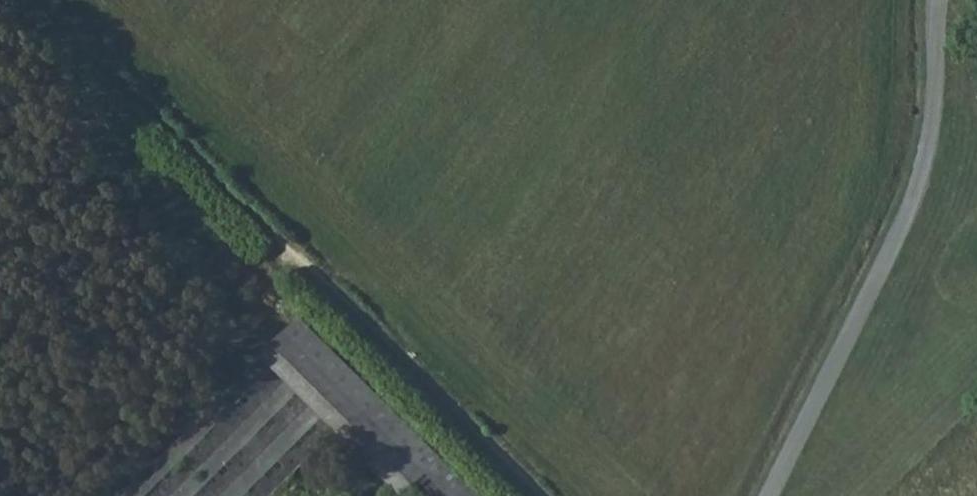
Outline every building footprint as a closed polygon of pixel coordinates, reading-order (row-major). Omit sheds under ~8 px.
[(265,359),(343,433),(379,396),(302,322),(285,336),(265,359)] [(343,433),(408,495),(443,459),(379,396),(343,433)]
